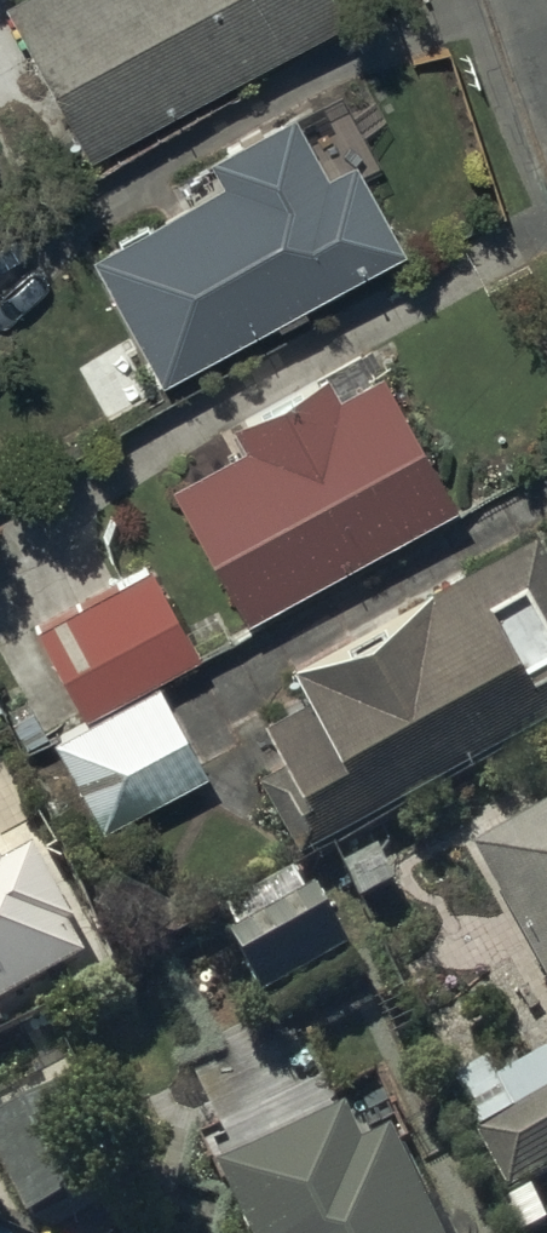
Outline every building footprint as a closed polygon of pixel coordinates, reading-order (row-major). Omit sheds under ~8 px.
[(86,145),(341,2),(339,0),(6,0),(86,145)] [(218,170),(86,241),(155,366),(398,232),(348,141),(320,157),(286,96),(202,142),(218,170)] [(240,433),(166,471),(243,607),(450,489),(375,358),(333,382),(322,361),(229,413),(240,433)] [(300,844),(546,704),(546,556),(534,533),(294,669),(309,696),(261,723),(276,750),(253,763),(300,844)] [(150,567),(36,629),(85,718),(158,677),(199,655),(150,567)] [(85,718),(53,736),(101,821),(206,762),(158,677),(85,718)] [(479,842),(546,970),(546,805),(479,842)] [(79,963),(62,931),(71,926),(34,856),(3,872),(0,866),(0,1005),(79,963)] [(242,924),(232,929),(267,991),(349,945),(315,884),(306,888),(296,868),(231,904),(242,924)] [(476,1127),(510,1188),(546,1167),(546,1050),(499,1077),(488,1057),(455,1075),(482,1124),(476,1127)] [(0,1111),(0,1151),(30,1208),(110,1166),(63,1078),(0,1111)] [(226,1177),(254,1232),(446,1232),(398,1138),(372,1151),(353,1113),(226,1177)]
